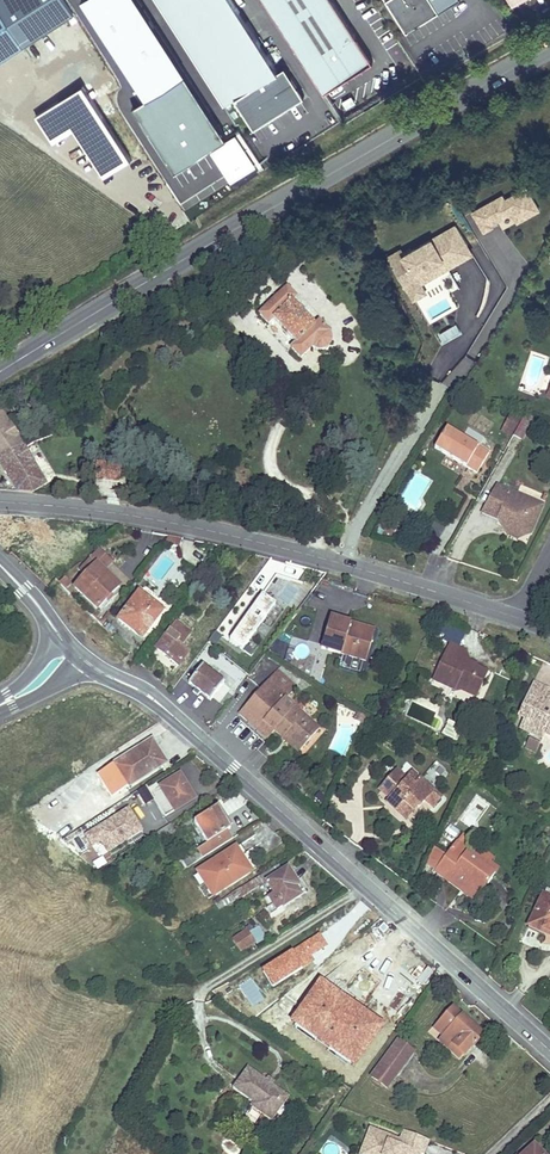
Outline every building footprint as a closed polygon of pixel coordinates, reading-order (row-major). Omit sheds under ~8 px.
[(63,0),(0,0),(0,63),(73,16),(63,0)] [(221,144),(143,0),(85,0),(140,102),(135,105),(171,171),(221,144)] [(224,106),(235,98),(254,128),(305,95),(285,65),(278,69),(233,0),(155,0),(224,106)] [(324,93),(372,62),(332,0),(264,0),(324,93)] [(407,31),(454,0),(387,0),(407,31)] [(470,210),(480,232),(511,217),(515,223),(540,211),(527,185),(504,196),(503,194),(470,210)] [(406,292),(475,257),(457,223),(388,258),(406,292)] [(295,298),(286,289),(259,315),(268,324),(273,320),(296,344),(291,348),(300,358),(311,347),(318,351),(325,349),(329,346),(331,340),(330,337),(328,333),(328,332),(318,322),(314,326),(291,302),(295,298)] [(444,342),(461,332),(456,323),(439,334),(444,342)] [(0,462),(22,448),(9,426),(9,427),(0,413),(0,462)] [(520,419),(510,414),(503,427),(513,432),(520,419)] [(514,435),(522,439),(531,422),(523,418),(514,435)] [(513,432),(503,427),(501,430),(512,435),(513,432)] [(446,428),(434,448),(477,473),(489,453),(446,428)] [(30,460),(23,448),(22,448),(0,462),(18,492),(32,493),(44,484),(29,461),(30,460)] [(94,478),(118,481),(121,465),(96,461),(94,478)] [(543,505),(497,486),(482,513),(497,520),(511,526),(509,530),(517,533),(523,531),(530,534),(543,505)] [(516,539),(530,534),(523,531),(517,533),(509,530),(511,526),(497,520),(507,535),(516,539)] [(384,532),(389,525),(383,521),(375,532),(381,537),(384,532)] [(445,530),(434,523),(424,538),(435,545),(445,530)] [(73,531),(103,534),(104,528),(74,525),(73,531)] [(384,532),(391,537),(396,530),(389,525),(384,532)] [(90,547),(80,536),(66,548),(76,559),(90,547)] [(178,547),(182,539),(168,536),(164,544),(178,547)] [(15,542),(11,547),(20,553),(26,546),(18,539),(15,542)] [(75,587),(97,609),(119,586),(102,571),(111,562),(98,550),(79,570),(85,576),(75,587)] [(324,573),(312,570),(311,576),(321,579),(324,573)] [(66,588),(71,583),(65,577),(59,582),(66,588)] [(118,620),(130,629),(132,626),(144,635),(163,611),(138,593),(118,620)] [(247,615),(228,643),(241,652),(273,606),(260,597),(252,609),(255,612),(260,615),(255,621),(251,618),(247,615)] [(365,662),(373,637),(348,630),(350,624),(330,618),(321,649),(365,662)] [(178,666),(188,652),(181,647),(190,634),(175,622),(156,649),(178,666)] [(348,630),(373,637),(374,631),(350,624),(348,630)] [(132,626),(130,629),(142,638),(144,635),(132,626)] [(460,646),(465,632),(450,627),(445,640),(460,646)] [(463,689),(477,696),(488,673),(475,667),(461,660),(465,652),(449,644),(432,680),(455,691),(458,684),(462,686),(463,689)] [(461,660),(475,667),(476,665),(470,661),(465,652),(461,660)] [(206,661),(189,684),(210,700),(224,682),(215,676),(219,671),(206,661)] [(274,730),(283,738),(287,734),(302,748),(319,729),(285,698),(296,685),(278,670),(239,714),(267,739),(274,730)] [(543,702),(546,694),(548,690),(533,683),(517,716),(523,719),(519,728),(542,739),(544,733),(549,736),(549,705),(543,702)] [(458,684),(455,691),(461,690),(476,698),(477,696),(463,689),(462,686),(458,684)] [(354,720),(362,724),(365,717),(357,713),(354,720)] [(463,728),(448,720),(441,734),(456,742),(463,728)] [(287,734),(283,738),(298,752),(302,748),(287,734)] [(105,769),(120,791),(166,762),(152,739),(105,769)] [(528,739),(524,748),(536,753),(540,744),(528,739)] [(443,783),(449,772),(436,764),(429,774),(443,783)] [(158,804),(166,816),(202,794),(187,770),(138,800),(145,812),(158,804)] [(419,778),(413,785),(405,778),(397,770),(380,789),(390,799),(387,802),(405,819),(417,806),(418,807),(424,800),(432,807),(440,798),(419,778)] [(413,785),(419,778),(411,771),(405,778),(413,785)] [(55,798),(64,812),(73,805),(64,791),(55,798)] [(108,802),(112,808),(126,798),(123,793),(108,802)] [(112,808),(117,813),(137,800),(133,794),(126,798),(112,808)] [(41,807),(56,828),(59,830),(71,822),(64,812),(55,798),(41,807)] [(218,807),(194,822),(207,843),(209,842),(214,850),(232,838),(227,830),(230,828),(218,807)] [(130,809),(83,831),(96,857),(142,834),(130,809)] [(154,835),(158,841),(175,830),(171,824),(154,835)] [(450,824),(444,832),(454,839),(460,832),(450,824)] [(473,841),(463,834),(458,841),(467,849),(473,841)] [(145,841),(149,848),(158,841),(154,835),(145,841)] [(197,850),(202,858),(214,850),(209,842),(207,843),(197,850)] [(466,855),(470,851),(457,842),(447,856),(435,873),(460,891),(464,885),(479,896),(494,875),(466,855)] [(181,858),(187,868),(202,858),(197,850),(194,846),(184,852),(186,855),(181,858)] [(198,871),(213,895),(251,871),(235,847),(198,871)] [(435,873),(447,856),(434,848),(425,865),(435,873)] [(466,855),(494,875),(499,869),(491,863),(494,858),(483,849),(479,854),(471,848),(470,851),(466,855)] [(173,863),(179,873),(187,868),(181,858),(173,863)] [(264,884),(267,882),(283,872),(279,866),(260,878),(264,884)] [(268,897),(277,911),(300,896),(295,888),(298,886),(287,869),(283,872),(267,882),(274,893),(268,897)] [(215,905),(219,910),(235,901),(236,902),(259,887),(260,889),(265,885),(264,884),(260,878),(259,876),(215,905)] [(475,902),(479,896),(464,885),(460,891),(475,902)] [(543,896),(529,926),(549,936),(549,899),(543,896)] [(254,942),(256,945),(266,939),(259,926),(248,933),(254,942)] [(233,940),(241,951),(254,942),(248,933),(247,931),(233,940)] [(333,961),(343,975),(356,965),(345,951),(333,961)] [(365,966),(394,1008),(403,1002),(401,998),(411,991),(396,971),(394,973),(392,970),(386,961),(382,963),(377,957),(365,966)] [(401,998),(403,1002),(413,995),(411,991),(401,998)] [(367,1027),(376,1033),(389,1013),(380,1007),(367,1027)] [(443,1035),(464,1055),(473,1045),(474,1046),(483,1036),(452,1008),(434,1028),(443,1035)] [(376,1033),(386,1040),(400,1020),(389,1013),(376,1033)] [(459,1060),(464,1055),(443,1035),(438,1041),(459,1060)] [(372,1077),(387,1088),(413,1051),(398,1040),(372,1077)] [(253,1102),(270,1115),(285,1094),(272,1084),(270,1086),(265,1082),(266,1080),(247,1067),(232,1088),(253,1102)] [(318,1077),(325,1082),(330,1075),(323,1070),(318,1077)] [(265,1082),(270,1086),(272,1084),(274,1081),(268,1077),(266,1080),(265,1082)] [(222,1093),(226,1096),(230,1091),(225,1088),(222,1093)] [(253,1102),(250,1106),(271,1121),(289,1096),(285,1094),(270,1115),(253,1102)] [(412,1150),(421,1153),(422,1153),(424,1153),(429,1140),(403,1130),(400,1138),(369,1127),(360,1152),(364,1153),(410,1153),(412,1150)]
